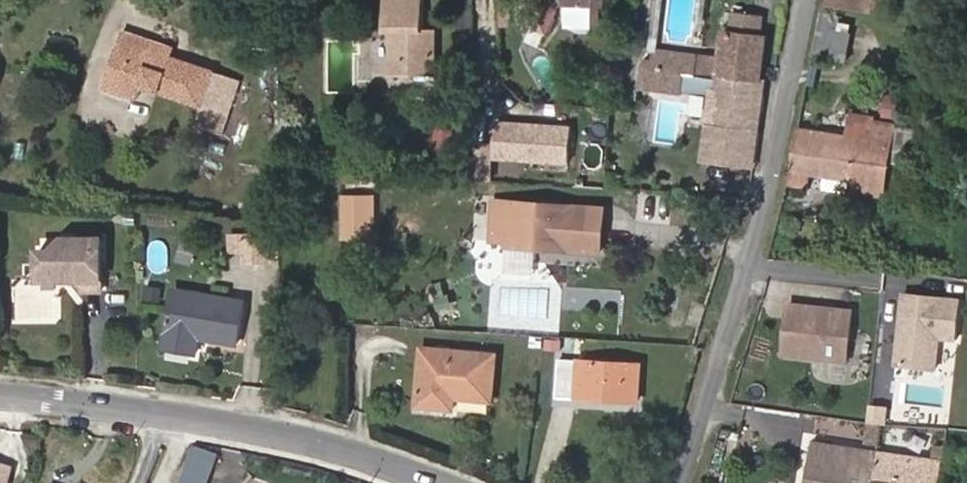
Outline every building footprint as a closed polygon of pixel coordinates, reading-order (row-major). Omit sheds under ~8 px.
[(435,29),(424,29),(424,0),(385,0),(385,30),(392,30),(393,75),(435,75),(435,29)] [(558,10),(538,0),(532,0),(522,22),(547,33),(558,10)] [(598,0),(568,0),(568,26),(594,26),(594,3),(598,3),(598,0)] [(888,0),(826,0),(825,5),(886,16),(888,0)] [(760,82),(767,35),(761,34),(763,15),(733,11),(730,30),(725,30),(720,58),(698,55),(695,74),(725,77),(760,82)] [(837,28),(839,17),(824,14),(821,25),(837,28)] [(844,61),(851,31),(837,28),(821,25),(814,54),(844,61)] [(154,42),(123,31),(104,88),(137,99),(142,86),(203,107),(196,125),(223,134),(242,80),(215,71),(218,64),(175,49),(173,56),(151,49),(154,42)] [(151,49),(173,56),(175,49),(154,42),(151,49)] [(695,74),(698,55),(652,49),(651,60),(644,59),(643,67),(691,73),(695,74)] [(688,92),(691,73),(643,67),(639,88),(688,95),(688,92)] [(723,92),(725,77),(695,74),(691,73),(688,92),(715,95),(716,91),(723,92)] [(749,163),(760,82),(725,77),(723,92),(716,91),(715,95),(715,99),(707,157),(749,163)] [(887,95),(885,116),(902,118),(904,97),(887,95)] [(707,157),(715,99),(709,99),(701,157),(707,157)] [(916,127),(851,117),(848,136),(798,128),(793,155),(791,170),(851,180),(885,185),(889,159),(891,145),(905,147),(913,148),(916,127)] [(575,163),(577,125),(498,120),(496,158),(575,163)] [(902,162),(905,147),(891,145),(889,159),(902,162)] [(622,183),(623,175),(612,174),(612,182),(622,183)] [(883,196),(885,185),(851,180),(849,191),(883,196)] [(601,252),(604,207),(495,200),(492,237),(541,240),(541,247),(601,252)] [(268,260),(267,233),(245,234),(246,251),(247,261),(268,260)] [(246,251),(245,234),(230,234),(231,251),(246,251)] [(541,247),(541,240),(492,237),(491,244),(541,247)] [(40,249),(40,280),(60,280),(66,274),(71,280),(82,280),(82,290),(102,290),(102,238),(64,238),(54,249),(40,249)] [(238,343),(245,301),(174,289),(164,348),(193,352),(196,336),(238,343)] [(906,291),(898,365),(945,370),(948,340),(963,342),(966,303),(966,298),(906,291)] [(854,363),(859,308),(789,301),(783,355),(854,363)] [(492,400),(496,354),(422,348),(417,405),(453,409),(454,397),(492,400)] [(637,402),(640,363),(576,359),(576,360),(559,359),(557,397),(637,402)] [(880,443),(882,423),(870,422),(867,442),(880,443)] [(878,450),(813,440),(806,482),(873,482),(878,450)] [(219,455),(196,447),(183,482),(209,482),(219,455)] [(944,460),(878,450),(873,482),(941,482),(944,460)] [(12,469),(0,466),(0,482),(9,482),(12,469)]
